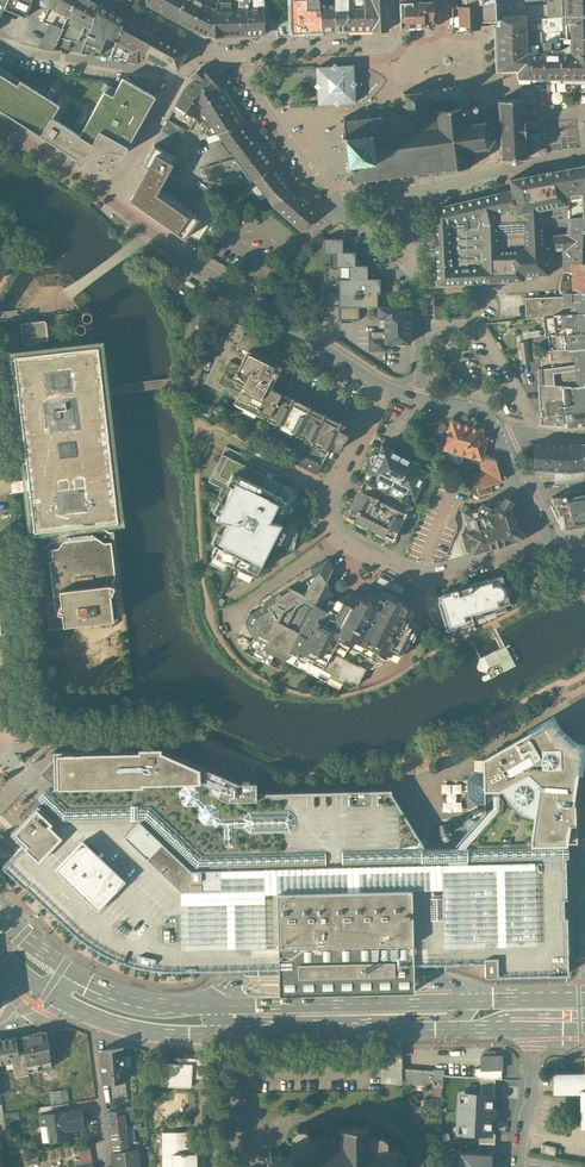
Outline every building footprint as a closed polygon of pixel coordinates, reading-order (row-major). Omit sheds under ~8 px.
[(4,8),(26,16),(32,0),(8,0),(4,8)] [(43,20),(50,23),(62,27),(68,16),(76,0),(53,0),(49,8),(43,20)] [(92,0),(76,0),(68,16),(90,29),(100,5),(92,0)] [(173,0),(145,0),(144,2),(166,14),(173,0)] [(166,14),(189,27),(201,5),(193,0),(173,0),(166,14)] [(201,5),(214,9),(246,7),(248,7),(250,0),(202,0),(201,5)] [(248,7),(246,7),(247,21),(245,21),(245,34),(269,33),(267,0),(250,0),(248,7)] [(292,31),(322,30),(320,0),(291,0),(292,31)] [(335,3),(335,30),(348,29),(348,0),(335,0),(335,3)] [(348,29),(373,29),(371,0),(348,0),(348,29)] [(373,29),(373,30),(387,30),(386,0),(371,0),(373,29)] [(401,27),(415,26),(416,29),(427,29),(428,27),(428,26),(430,28),(434,28),(436,26),(436,23),(433,20),(433,15),(435,14),(435,5),(433,5),(432,0),(428,0),(400,0),(401,27)] [(462,5),(452,5),(453,27),(455,29),(467,28),(480,27),(480,24),(496,24),(496,16),(495,0),(462,0),(462,5)] [(546,4),(547,17),(562,16),(561,3),(565,3),(565,0),(546,0),(546,4)] [(565,3),(561,3),(562,16),(584,15),(584,0),(565,0),(565,3)] [(335,3),(321,4),(322,30),(335,30),(335,3)] [(546,4),(528,5),(529,24),(541,23),(541,18),(547,17),(546,4)] [(124,18),(100,5),(90,29),(89,31),(97,34),(96,38),(88,35),(84,44),(81,51),(99,54),(105,37),(116,40),(124,18)] [(246,7),(214,9),(201,5),(189,27),(207,35),(207,36),(222,36),(222,35),(245,34),(245,21),(247,21),(246,7)] [(522,15),(496,16),(496,24),(498,70),(519,69),(520,78),(531,78),(530,53),(530,45),(530,43),(523,44),(522,15)] [(541,18),(541,23),(542,32),(559,31),(559,37),(570,37),(584,37),(584,15),(562,16),(547,17),(541,18)] [(90,29),(68,16),(62,27),(63,28),(58,37),(71,39),(78,41),(84,44),(89,31),(90,29)] [(153,34),(124,18),(116,40),(115,43),(131,52),(127,59),(138,61),(143,54),(153,34)] [(62,27),(50,23),(41,48),(53,49),(55,44),(58,37),(63,28),(62,27)] [(537,30),(529,30),(530,43),(530,45),(542,45),(542,41),(538,42),(537,30)] [(559,31),(542,32),(542,41),(542,45),(543,53),(544,78),(561,78),(560,53),(559,37),(559,31)] [(159,62),(170,43),(153,34),(143,54),(147,56),(151,58),(159,62)] [(71,39),(58,37),(55,44),(68,48),(71,39)] [(116,40),(105,37),(99,54),(110,56),(115,43),(116,40)] [(570,37),(570,53),(560,53),(561,78),(584,78),(584,37),(570,37)] [(131,52),(115,43),(110,56),(127,59),(131,52)] [(170,43),(159,62),(164,65),(177,68),(186,52),(170,43)] [(543,53),(542,45),(530,45),(530,53),(543,53)] [(543,53),(530,53),(531,78),(544,78),(543,53)] [(353,65),(338,66),(334,63),(332,66),(316,67),(317,82),(314,86),(317,88),(318,104),(334,103),(337,106),(340,103),(355,102),(354,86),(357,83),(354,80),(353,65)] [(203,71),(200,68),(192,75),(194,78),(187,85),(176,105),(187,111),(186,112),(196,117),(201,108),(202,105),(220,90),(220,89),(204,71),(203,71)] [(122,78),(113,95),(104,91),(80,135),(56,120),(52,117),(60,105),(20,80),(17,85),(0,74),(0,110),(76,158),(76,159),(76,161),(76,162),(76,163),(77,164),(78,165),(79,165),(81,165),(83,165),(84,164),(84,163),(86,162),(88,160),(90,158),(93,157),(97,155),(100,154),(100,156),(103,155),(106,155),(106,152),(111,152),(118,152),(121,153),(124,154),(156,96),(154,96),(122,78)] [(457,86),(423,90),(423,91),(421,93),(422,101),(425,101),(425,103),(423,104),(423,106),(426,106),(429,108),(429,111),(432,111),(432,109),(435,109),(436,107),(439,110),(459,107),(461,105),(462,105),(463,104),(462,103),(463,103),(464,104),(468,103),(468,102),(469,102),(468,94),(457,86)] [(407,113),(394,115),(394,111),(391,112),(392,115),(382,116),(381,113),(379,113),(379,116),(369,118),(369,114),(366,115),(367,118),(358,119),(357,116),(354,116),(355,119),(346,121),(345,117),(343,117),(343,121),(340,121),(340,124),(343,123),(345,134),(344,135),(343,134),(341,136),(345,139),(348,163),(345,168),(350,171),(351,179),(347,179),(348,182),(351,181),(351,185),(354,184),(354,181),(363,180),(363,183),(366,183),(366,180),(375,178),(376,182),(379,181),(378,178),(388,177),(388,180),(391,180),(390,176),(400,175),(401,178),(403,178),(403,175),(414,173),(415,176),(418,176),(417,173),(429,171),(430,174),(432,174),(432,171),(439,170),(439,171),(442,171),(444,172),(445,169),(466,166),(469,168),(471,166),(468,164),(466,150),(475,148),(476,152),(479,151),(478,148),(486,147),(487,150),(490,149),(488,145),(493,140),(496,140),(497,138),(493,137),(492,129),(496,127),(494,125),(491,127),(485,122),(486,118),(483,117),(482,121),(479,121),(479,118),(480,118),(480,117),(479,117),(478,113),(479,113),(479,112),(478,112),(478,108),(479,108),(478,106),(477,106),(478,105),(477,105),(476,105),(475,105),(475,104),(474,104),(474,105),(473,106),(473,105),(472,106),(469,104),(470,102),(469,102),(468,102),(468,103),(464,104),(463,103),(462,103),(463,104),(462,105),(461,105),(459,107),(439,110),(436,108),(435,109),(432,109),(432,111),(429,111),(429,108),(426,106),(423,106),(423,104),(425,103),(425,101),(422,101),(421,93),(423,91),(423,90),(423,89),(421,89),(420,92),(407,94),(404,92),(403,92),(403,94),(405,96),(406,103),(403,104),(403,106),(406,105),(407,113)] [(242,124),(220,90),(202,105),(201,108),(218,132),(242,124)] [(524,99),(498,100),(501,159),(527,157),(524,99)] [(218,132),(201,108),(196,117),(195,119),(199,124),(203,121),(213,135),(219,133),(218,132)] [(191,133),(168,119),(162,130),(185,143),(191,133)] [(242,124),(218,132),(219,133),(223,139),(220,142),(228,152),(231,149),(237,158),(256,143),(242,124)] [(142,166),(163,179),(179,152),(152,136),(136,163),(142,166)] [(273,165),(256,143),(237,158),(254,179),(273,165)] [(232,159),(205,167),(208,181),(236,173),(232,159)] [(584,199),(584,164),(582,165),(562,169),(567,200),(584,199)] [(291,190),(273,165),(254,179),(273,205),(291,190)] [(163,179),(142,166),(131,183),(152,196),(162,181),(163,179)] [(562,168),(509,179),(511,190),(433,209),(436,284),(523,281),(523,276),(549,275),(548,247),(544,247),(543,229),(568,225),(569,208),(562,169),(562,168)] [(184,196),(162,181),(152,196),(141,212),(163,227),(184,196)] [(152,196),(131,183),(121,197),(141,212),(152,196)] [(226,186),(210,189),(212,198),(228,194),(226,186)] [(291,190),(273,205),(302,231),(318,213),(291,190)] [(202,208),(184,196),(163,227),(184,242),(203,214),(199,212),(202,208)] [(567,200),(569,208),(568,225),(567,233),(584,231),(584,199),(567,200)] [(234,224),(260,224),(260,213),(234,213),(234,224)] [(562,233),(562,248),(584,245),(584,231),(567,233),(562,233)] [(562,233),(553,235),(556,248),(562,248),(562,233)] [(351,249),(351,252),(340,252),(340,235),(339,235),(339,238),(324,238),(324,253),(332,253),(332,265),(324,265),(324,279),(341,279),(342,305),(339,305),(339,320),(359,320),(359,306),(377,306),(377,275),(376,275),(376,278),(365,278),(365,262),(364,262),(364,265),(352,265),(352,249),(351,249)] [(562,248),(562,261),(571,261),(582,261),(584,260),(584,245),(562,248)] [(0,248),(0,266),(5,268),(12,255),(0,248)] [(571,261),(572,270),(572,277),(571,277),(571,292),(584,291),(584,260),(582,261),(571,261)] [(571,261),(562,261),(563,270),(572,270),(571,261)] [(572,270),(563,270),(561,280),(560,280),(559,285),(559,292),(560,292),(565,292),(571,292),(571,277),(572,277),(572,270)] [(565,292),(565,301),(552,303),(553,315),(584,312),(584,291),(571,292),(565,292)] [(560,296),(525,298),(526,318),(543,316),(544,317),(553,315),(552,303),(565,301),(565,292),(560,292),(560,296)] [(339,320),(339,305),(316,305),(316,320),(339,320)] [(400,310),(400,305),(380,305),(380,312),(378,312),(378,318),(385,318),(385,337),(385,343),(392,343),(410,343),(410,320),(410,310),(400,310)] [(87,310),(85,311),(84,312),(82,313),(82,315),(82,316),(82,318),(83,320),(85,321),(87,321),(89,321),(90,320),(91,318),(92,317),(92,315),(92,313),(90,312),(89,311),(87,310)] [(544,317),(545,335),(553,334),(584,330),(584,312),(553,315),(544,317)] [(44,320),(23,323),(21,325),(23,342),(25,344),(41,342),(46,341),(48,339),(46,322),(44,320)] [(292,344),(248,322),(245,328),(235,322),(216,359),(237,370),(243,360),(260,368),(265,358),(281,366),(292,344)] [(83,323),(81,323),(79,323),(78,323),(76,325),(75,326),(75,328),(76,330),(77,331),(78,333),(80,333),(82,333),(83,332),(85,331),(85,330),(86,328),(85,326),(84,324),(83,323)] [(553,334),(555,348),(566,347),(568,346),(584,345),(584,330),(553,334)] [(385,337),(371,337),(371,349),(392,349),(392,343),(385,343),(385,337)] [(521,362),(530,362),(528,340),(520,341),(521,362)] [(69,353),(41,357),(41,352),(40,351),(42,349),(41,342),(27,344),(28,354),(29,358),(24,359),(22,360),(19,361),(23,395),(24,407),(32,478),(32,480),(33,484),(33,488),(35,488),(37,499),(38,499),(42,529),(106,522),(105,520),(109,519),(108,508),(104,509),(104,506),(107,506),(106,499),(108,499),(110,497),(109,488),(106,487),(106,482),(108,480),(107,471),(104,470),(104,465),(106,463),(105,454),(102,453),(102,448),(104,446),(103,437),(100,436),(100,431),(102,429),(101,420),(99,419),(98,414),(100,412),(99,403),(97,402),(94,402),(93,387),(95,385),(93,374),(91,372),(83,373),(81,375),(73,376),(73,372),(71,370),(70,366),(72,364),(71,355),(69,353)] [(98,345),(41,352),(41,357),(69,353),(71,355),(72,364),(70,366),(71,370),(73,372),(73,376),(81,375),(83,373),(91,372),(93,374),(95,385),(93,387),(94,402),(97,402),(99,403),(100,412),(98,414),(99,419),(101,420),(102,429),(100,431),(100,436),(103,437),(104,446),(102,448),(102,453),(105,454),(106,463),(104,465),(104,470),(107,471),(108,480),(106,482),(106,487),(109,488),(110,497),(108,499),(106,499),(107,506),(104,506),(104,509),(108,508),(109,519),(105,520),(106,522),(109,525),(110,533),(112,534),(114,534),(113,521),(118,520),(98,345)] [(566,347),(555,348),(556,360),(569,358),(584,357),(584,345),(568,346),(566,347)] [(550,350),(541,351),(541,358),(540,358),(541,367),(545,367),(546,369),(568,366),(568,365),(570,364),(569,358),(556,360),(555,348),(550,349),(550,350)] [(28,354),(14,355),(28,478),(35,529),(42,529),(38,499),(37,499),(35,488),(33,488),(32,480),(32,478),(24,407),(23,395),(19,361),(22,360),(24,359),(29,358),(28,354)] [(569,358),(570,364),(571,373),(543,374),(544,384),(574,385),(584,383),(584,357),(569,358)] [(260,368),(243,360),(237,370),(216,359),(204,382),(247,404),(245,409),(267,420),(280,392),(270,387),(281,366),(265,358),(260,368)] [(546,369),(545,367),(541,367),(538,367),(538,383),(544,384),(543,374),(571,373),(570,364),(568,365),(568,366),(546,369)] [(574,385),(544,384),(538,383),(541,425),(567,426),(566,413),(584,408),(584,383),(574,385)] [(340,435),(278,404),(279,402),(277,402),(282,393),(280,392),(267,420),(267,421),(267,422),(273,426),(275,422),(281,426),(279,430),(289,435),(290,432),(297,435),(296,437),(304,441),(305,438),(312,441),(310,445),(327,454),(331,447),(337,450),(338,450),(344,440),(345,440),(347,434),(347,433),(343,431),(340,435)] [(413,408),(400,432),(407,435),(420,411),(413,408)] [(566,413),(567,426),(584,424),(584,408),(566,413)] [(483,429),(452,420),(450,427),(443,425),(438,443),(445,445),(443,449),(478,459),(482,460),(483,456),(488,437),(482,435),(483,429)] [(536,443),(533,468),(555,470),(555,483),(575,482),(580,481),(584,480),(584,479),(584,465),(583,444),(575,445),(536,443)] [(398,457),(380,448),(377,454),(375,453),(373,454),(371,455),(370,456),(370,458),(370,460),(371,462),(372,464),(364,479),(411,504),(427,472),(418,468),(420,464),(419,463),(400,454),(398,457)] [(427,454),(425,452),(419,463),(420,464),(418,468),(427,472),(427,473),(434,477),(436,472),(427,454)] [(298,491),(222,453),(212,473),(233,483),(216,518),(228,521),(211,556),(255,578),(274,539),(294,549),(296,540),(294,540),(297,527),(282,523),(298,491)] [(321,466),(303,456),(299,465),(317,474),(321,466)] [(495,460),(483,456),(482,460),(478,459),(482,470),(469,474),(471,484),(477,487),(480,488),(491,485),(502,481),(495,460)] [(411,504),(364,479),(346,515),(393,540),(411,504)] [(580,481),(575,482),(576,492),(551,496),(553,504),(564,525),(584,521),(584,480),(580,481)] [(491,485),(480,488),(477,487),(479,495),(493,492),(491,485)] [(490,506),(484,503),(481,504),(478,510),(475,508),(471,509),(464,512),(468,524),(467,524),(470,531),(467,531),(473,552),(518,539),(517,536),(519,532),(521,531),(517,516),(515,517),(511,504),(508,505),(504,502),(503,500),(491,504),(490,506)] [(106,522),(42,529),(43,540),(48,544),(50,559),(51,561),(52,567),(49,571),(51,595),(54,597),(54,600),(52,603),(55,625),(65,624),(107,619),(108,620),(109,621),(111,622),(112,621),(113,621),(113,620),(114,619),(114,618),(113,609),(112,600),(110,589),(113,588),(114,588),(114,587),(114,586),(115,586),(114,585),(114,584),(113,583),(113,579),(115,576),(113,554),(112,544),(115,544),(114,534),(112,534),(110,533),(109,525),(106,522)] [(310,568),(262,598),(265,604),(252,613),(249,611),(244,622),(254,637),(265,643),(263,649),(285,660),(299,633),(310,638),(330,599),(331,596),(324,593),(329,584),(327,581),(333,569),(335,567),(329,557),(326,557),(309,567),(310,568)] [(63,626),(65,624),(55,625),(52,603),(54,600),(54,597),(51,595),(49,571),(52,567),(51,561),(50,559),(44,560),(41,563),(49,626),(52,627),(63,626)] [(502,575),(442,593),(442,594),(438,595),(439,599),(437,600),(446,630),(474,622),(471,614),(497,606),(510,602),(508,593),(509,591),(510,589),(510,587),(508,585),(507,584),(505,583),(502,575)] [(352,593),(337,598),(335,602),(330,599),(310,638),(299,633),(285,660),(340,689),(346,678),(359,685),(368,667),(372,669),(372,668),(381,665),(382,662),(399,656),(412,630),(411,629),(415,622),(409,619),(414,610),(406,606),(407,606),(404,605),(405,603),(404,599),(386,590),(365,597),(364,599),(352,593)] [(497,606),(471,614),(474,622),(485,618),(498,609),(497,606)] [(391,789),(257,792),(256,781),(237,782),(237,781),(161,747),(53,750),(54,760),(41,773),(54,786),(53,787),(46,793),(38,803),(11,832),(23,844),(2,865),(25,887),(25,886),(81,938),(93,946),(106,953),(119,959),(133,964),(148,967),(162,969),(177,969),(278,967),(278,978),(279,994),(414,991),(414,977),(414,964),(485,962),(485,975),(497,975),(498,975),(550,974),(568,973),(567,955),(568,955),(567,916),(564,916),(563,898),(566,898),(565,858),(563,858),(563,854),(563,842),(577,842),(576,821),(575,821),(574,802),(576,802),(575,782),(574,781),(580,747),(567,742),(561,737),(555,732),(548,720),(541,724),(483,757),(483,772),(474,772),(473,772),(467,779),(467,797),(474,803),(484,803),(484,810),(470,827),(454,845),(424,845),(422,843),(427,840),(424,836),(420,838),(391,792),(391,789)] [(453,822),(440,823),(440,835),(454,835),(453,822)] [(46,1032),(22,1036),(24,1050),(28,1071),(52,1066),(46,1032)] [(0,1040),(0,1062),(13,1060),(20,1059),(19,1051),(16,1037),(0,1040)] [(123,1048),(100,1050),(103,1083),(111,1082),(125,1081),(127,1080),(123,1048)] [(434,1071),(401,1069),(400,1049),(384,1050),(382,1081),(442,1086),(442,1071),(434,1071)] [(24,1050),(19,1051),(20,1059),(13,1060),(16,1075),(28,1072),(28,1071),(24,1050)] [(501,1055),(481,1056),(481,1068),(481,1069),(501,1069),(501,1068),(501,1055)] [(201,1058),(176,1057),(175,1057),(175,1062),(161,1062),(160,1084),(191,1086),(192,1078),(208,1078),(209,1059),(201,1058)] [(501,1069),(481,1069),(481,1068),(473,1068),(473,1077),(480,1078),(495,1078),(501,1079),(501,1069)] [(554,1073),(554,1072),(553,1072),(553,1094),(554,1094),(554,1092),(580,1092),(580,1126),(584,1126),(584,1073),(554,1073)] [(480,1088),(495,1089),(495,1078),(480,1078),(480,1088)] [(125,1081),(111,1082),(113,1102),(127,1100),(125,1081)] [(479,1131),(493,1132),(495,1089),(480,1088),(457,1088),(456,1130),(479,1131)] [(125,1109),(107,1111),(109,1132),(110,1132),(128,1129),(127,1119),(135,1118),(134,1105),(124,1107),(125,1109)] [(68,1110),(40,1114),(41,1125),(49,1124),(52,1141),(72,1138),(70,1120),(69,1120),(67,1111),(69,1111),(68,1110)] [(209,1116),(201,1116),(201,1130),(208,1130),(209,1116)] [(266,1154),(266,1157),(269,1156),(269,1158),(270,1158),(270,1166),(403,1166),(404,1166),(408,1166),(409,1165),(405,1164),(405,1155),(408,1154),(408,1152),(404,1153),(398,1148),(399,1144),(397,1144),(396,1147),(389,1148),(389,1146),(387,1145),(387,1140),(389,1139),(388,1138),(386,1139),(382,1136),(383,1133),(382,1132),(381,1135),(368,1136),(368,1128),(370,1125),(369,1123),(366,1126),(343,1127),(340,1124),(339,1125),(341,1128),(338,1129),(337,1128),(336,1129),(337,1130),(337,1136),(328,1137),(328,1133),(325,1133),(325,1137),(311,1138),(310,1134),(309,1134),(305,1129),(306,1127),(305,1126),(303,1129),(299,1129),(297,1126),(296,1127),(297,1130),(293,1134),(292,1134),(292,1138),(291,1138),(291,1139),(287,1139),(287,1141),(287,1142),(286,1142),(286,1150),(287,1150),(288,1152),(283,1153),(283,1150),(277,1150),(277,1153),(272,1153),(272,1150),(270,1150),(270,1153),(269,1153),(269,1154),(266,1154)] [(128,1129),(110,1132),(112,1152),(138,1148),(137,1141),(135,1141),(133,1128),(128,1129)] [(477,1152),(491,1153),(493,1132),(479,1131),(477,1152)] [(190,1132),(162,1132),(163,1141),(163,1166),(196,1166),(196,1153),(197,1153),(197,1152),(190,1152),(190,1132)] [(556,1147),(542,1144),(540,1152),(554,1155),(556,1147)] [(81,1159),(92,1158),(92,1148),(80,1149),(81,1159)] [(112,1152),(114,1166),(140,1166),(137,1148),(138,1148),(112,1152)] [(469,1152),(468,1159),(464,1159),(464,1166),(493,1166),(494,1154),(491,1153),(477,1152),(469,1152)]
